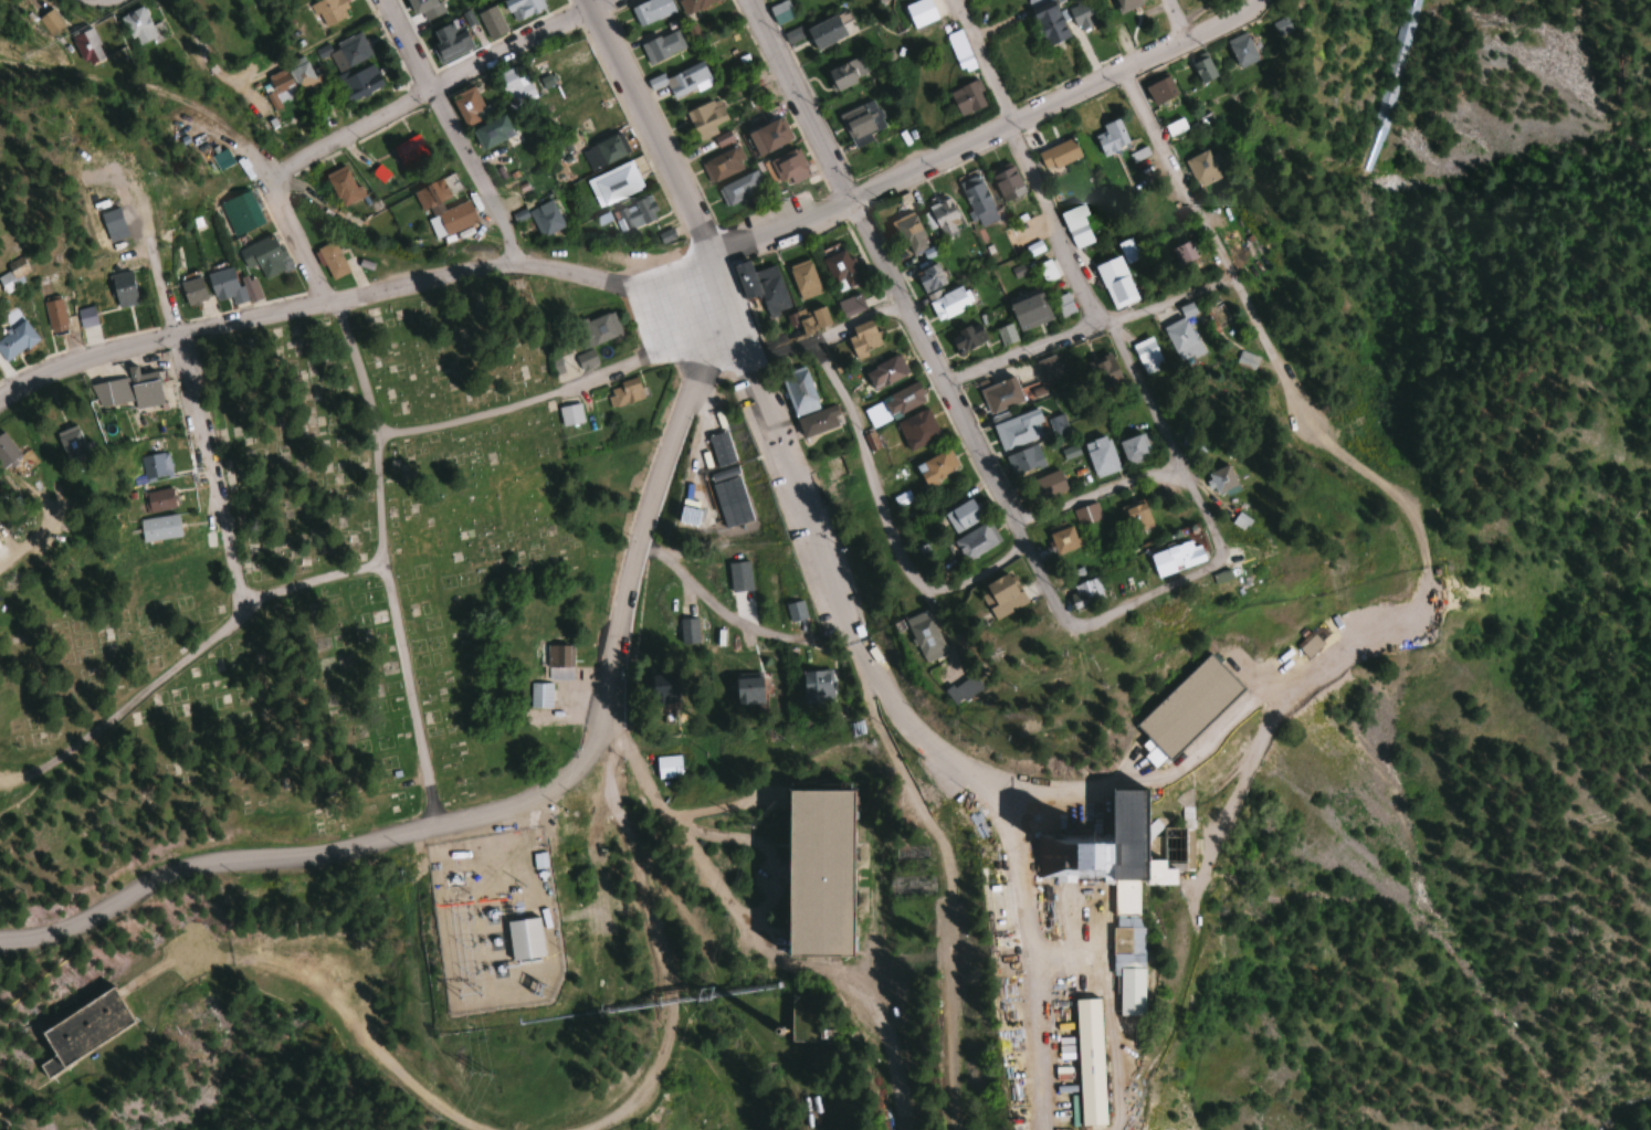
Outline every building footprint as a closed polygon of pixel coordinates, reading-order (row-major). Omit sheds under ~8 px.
[(349,13),(342,0),(320,0),(308,7),(321,29),(349,13)] [(434,0),(404,0),(413,17),(436,4),(434,0)] [(541,0),(507,0),(501,3),(512,25),(545,8),(541,0)] [(639,29),(674,12),(668,0),(647,0),(629,9),(639,29)] [(687,15),(719,0),(680,0),(687,15)] [(775,26),(794,18),(786,0),(767,8),(775,26)] [(912,29),(937,19),(929,0),(913,0),(902,4),(912,29)] [(1141,4),(1139,0),(1111,0),(1118,14),(1141,4)] [(1045,46),(1067,37),(1052,1),(1029,10),(1045,46)] [(1081,31),(1097,19),(1085,1),(1068,13),(1081,31)] [(489,40),(506,31),(493,5),(476,14),(489,40)] [(155,38),(143,6),(121,15),(133,47),(155,38)] [(63,25),(50,8),(36,19),(48,36),(63,25)] [(846,37),(836,15),(805,29),(814,50),(846,37)] [(1289,31),(1282,17),(1268,23),(1276,38),(1289,31)] [(431,31),(437,44),(431,47),(438,63),(472,48),(462,27),(450,33),(446,24),(431,31)] [(70,35),(81,65),(102,58),(91,27),(70,35)] [(640,46),(648,65),(685,48),(676,29),(640,46)] [(1224,40),(1236,67),(1255,59),(1242,31),(1224,40)] [(371,54),(358,32),(325,52),(338,73),(371,54)] [(1214,75),(1203,53),(1188,60),(1199,83),(1214,75)] [(266,77),(278,99),(295,89),(297,92),(315,82),(302,57),(283,67),(284,68),(266,77)] [(646,82),(650,91),(665,84),(671,99),(710,82),(701,63),(663,79),(662,75),(646,82)] [(855,83),(846,63),(826,72),(836,93),(855,83)] [(348,101),(382,88),(373,65),(339,79),(348,101)] [(495,77),(512,110),(536,97),(526,78),(519,82),(511,68),(495,77)] [(1175,93),(1166,74),(1142,86),(1152,105),(1175,93)] [(948,94),(960,117),(987,103),(974,80),(948,94)] [(488,116),(473,85),(449,97),(464,128),(488,116)] [(271,112),(261,95),(244,105),(254,121),(271,112)] [(684,113),(697,139),(718,130),(716,125),(727,120),(716,98),(684,113)] [(839,114),(850,143),(885,130),(875,101),(839,114)] [(512,137),(503,116),(470,130),(479,150),(512,137)] [(744,134),(755,157),(788,141),(777,118),(744,134)] [(1103,131),(1092,138),(1104,156),(1128,140),(1114,118),(1101,127),(1103,131)] [(580,151),(589,171),(629,152),(620,133),(580,151)] [(392,146),(403,170),(428,158),(418,135),(392,146)] [(1078,160),(1073,140),(1037,150),(1042,169),(1078,160)] [(714,182),(745,167),(735,146),(704,162),(714,182)] [(791,184),(810,174),(796,147),(767,161),(778,182),(788,177),(791,184)] [(232,163),(224,149),(211,156),(218,170),(232,163)] [(1218,178),(1206,150),(1184,159),(1196,187),(1218,178)] [(586,181),(598,209),(643,189),(630,161),(586,181)] [(1004,203),(1024,192),(1008,162),(987,173),(1004,203)] [(342,164),(323,177),(344,208),(363,195),(342,164)] [(716,190),(726,207),(763,187),(754,170),(716,190)] [(994,211),(977,175),(956,185),(973,220),(994,211)] [(422,212),(449,196),(438,178),(411,194),(422,212)] [(218,204),(234,238),(264,224),(247,190),(218,204)] [(658,217),(648,195),(611,213),(621,234),(658,217)] [(563,228),(551,200),(527,211),(540,239),(563,228)] [(920,211),(924,222),(928,221),(931,228),(937,226),(941,237),(960,229),(948,200),(920,211)] [(438,225),(442,235),(475,221),(467,201),(427,218),(431,228),(438,225)] [(1095,240),(1078,205),(1058,214),(1074,250),(1095,240)] [(908,256),(928,244),(910,211),(889,223),(908,256)] [(257,265),(263,279),(285,270),(270,236),(238,250),(246,270),(257,265)] [(314,251),(333,281),(348,271),(330,241),(314,251)] [(837,293),(858,283),(843,249),(822,259),(837,293)] [(1113,311),(1137,301),(1118,255),(1090,266),(1084,251),(1074,256),(1082,275),(1096,269),(1113,311)] [(775,265),(751,273),(746,259),(731,263),(742,299),(759,294),(765,315),(788,308),(775,265)] [(821,293),(808,259),(786,268),(799,302),(821,293)] [(924,294),(944,283),(935,263),(914,273),(924,294)] [(206,274),(214,302),(230,297),(233,305),(259,297),(253,278),(237,283),(232,266),(206,274)] [(135,304),(130,271),(108,275),(114,308),(135,304)] [(178,282),(185,304),(205,298),(197,276),(178,282)] [(927,301),(937,322),(969,307),(959,286),(927,301)] [(1008,303),(1018,331),(1050,319),(1041,292),(1008,303)] [(1060,317),(1075,312),(1067,292),(1053,298),(1060,317)] [(836,302),(842,317),(864,308),(858,293),(836,302)] [(41,300),(49,335),(66,331),(58,296),(41,300)] [(802,335),(830,323),(821,304),(794,315),(802,335)] [(80,328),(96,323),(92,306),(75,311),(80,328)] [(572,326),(582,349),(621,333),(611,310),(572,326)] [(1199,355),(1185,318),(1162,326),(1177,363),(1199,355)] [(881,346),(869,319),(848,328),(851,336),(845,338),(854,358),(881,346)] [(36,338),(22,320),(0,337),(0,357),(4,363),(36,338)] [(963,353),(986,337),(974,321),(952,337),(963,353)] [(1142,376),(1163,366),(1149,336),(1128,345),(1142,376)] [(1249,370),(1254,357),(1237,350),(1232,362),(1249,370)] [(575,355),(580,368),(595,364),(591,351),(575,355)] [(872,390),(906,373),(897,354),(863,371),(872,390)] [(1084,361),(1091,389),(1116,383),(1109,355),(1084,361)] [(1059,374),(1054,356),(1035,361),(1040,379),(1059,374)] [(96,408),(132,400),(133,409),(162,403),(155,370),(136,374),(134,365),(125,367),(127,376),(91,384),(96,408)] [(803,366),(779,374),(792,415),(817,407),(803,366)] [(988,414),(1023,399),(1012,375),(978,389),(988,414)] [(642,398),(635,377),(603,388),(610,409),(642,398)] [(1021,388),(1026,399),(1043,392),(1039,381),(1021,388)] [(924,404),(917,383),(879,397),(887,417),(924,404)] [(582,423),(579,403),(557,406),(560,426),(582,423)] [(795,418),(801,437),(840,424),(834,405),(795,418)] [(908,452),(940,436),(927,407),(894,423),(908,452)] [(991,425),(1001,451),(1044,435),(1034,409),(991,425)] [(1065,430),(1060,415),(1046,419),(1051,435),(1065,430)] [(82,448),(72,425),(52,433),(63,457),(82,448)] [(0,430),(0,467),(17,455),(0,430)] [(1114,442),(1122,466),(1146,458),(1138,434),(1114,442)] [(1079,445),(1091,478),(1114,470),(1102,436),(1079,445)] [(1042,463),(1033,444),(1003,458),(1012,477),(1042,463)] [(924,486),(958,468),(947,448),(913,467),(924,486)] [(165,479),(169,459),(144,453),(138,483),(151,485),(153,476),(165,479)] [(845,474),(838,456),(823,461),(830,480),(845,474)] [(1202,471),(1206,496),(1228,493),(1224,467),(1202,471)] [(1028,481),(1036,502),(1063,491),(1055,470),(1028,481)] [(141,494),(144,514),(174,508),(170,488),(141,494)] [(978,520),(968,500),(941,514),(952,534),(978,520)] [(1114,508),(1124,537),(1145,529),(1135,501),(1114,508)] [(1067,514),(1075,529),(1097,517),(1088,502),(1067,514)] [(178,539),(175,516),(138,520),(141,543),(178,539)] [(958,561),(995,547),(987,524),(950,539),(958,561)] [(1043,534),(1051,556),(1073,547),(1064,525),(1043,534)] [(1196,563),(1187,539),(1139,556),(1148,580),(1196,563)] [(1020,604),(1002,574),(971,592),(988,622),(1020,604)] [(1060,590),(1069,611),(1097,600),(1088,578),(1060,590)] [(783,606),(789,624),(806,619),(801,601),(783,606)] [(899,621),(918,665),(942,655),(923,611),(899,621)] [(680,619),(680,644),(697,644),(697,619),(680,619)] [(1119,706),(1149,733),(1214,659),(1187,634),(1119,706)] [(1312,648),(1303,636),(1288,647),(1297,659),(1312,648)] [(571,682),(571,646),(545,646),(545,682),(571,682)] [(1130,727),(1164,761),(1235,690),(1201,656),(1130,727)] [(676,703),(676,671),(649,671),(649,704),(676,703)] [(831,705),(831,671),(800,671),(800,705),(831,705)] [(941,696),(954,709),(977,687),(965,673),(941,696)] [(733,675),(733,705),(761,705),(761,675),(733,675)] [(551,683),(529,683),(529,709),(551,709),(551,683)] [(680,779),(680,756),(655,756),(655,779),(680,779)] [(1087,773),(1131,764),(1127,837),(1143,835),(1143,844),(1150,842),(1158,868),(1132,872),(1125,858),(1121,860),(1097,860),(1026,866),(1027,823),(1034,794),(1087,773)] [(771,774),(851,780),(850,954),(764,947),(771,774)] [(1097,894),(1119,890),(1121,860),(1097,860),(1097,894)] [(1124,905),(1122,942),(1100,944),(1095,944),(1095,907),(1124,905)] [(541,958),(536,918),(504,922),(508,962),(541,958)] [(204,935),(197,922),(182,930),(189,944),(204,935)] [(1100,944),(1122,942),(1122,990),(1098,990),(1100,944)] [(1054,979),(1079,976),(1082,1101),(1058,1107),(1054,979)] [(32,1037),(105,990),(125,1022),(39,1078),(31,1067),(45,1058),(32,1037)] [(1090,1002),(1065,1002),(1065,1129),(1090,1129),(1090,1002)]
